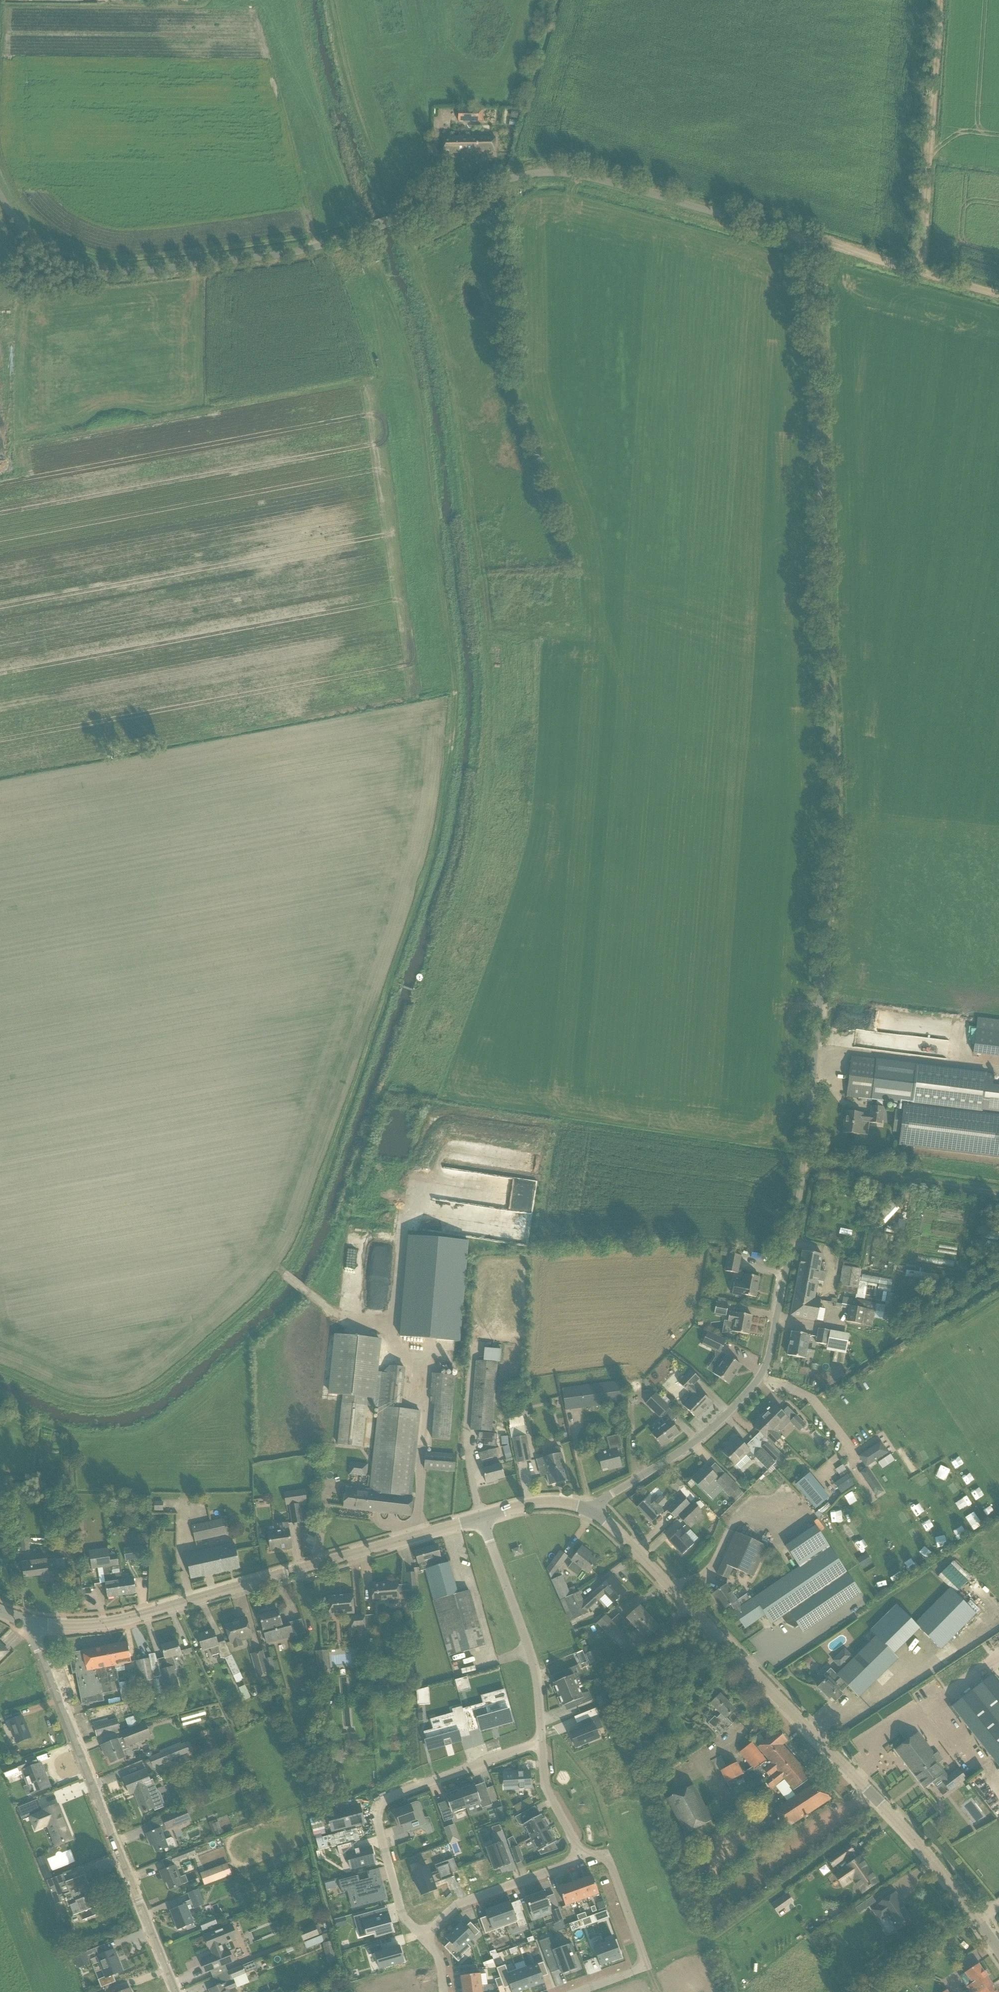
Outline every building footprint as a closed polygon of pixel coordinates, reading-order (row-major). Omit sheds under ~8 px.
[(476,122),(476,111),(458,110),(458,121),(476,122)] [(440,137),(440,144),(440,154),(494,154),(495,137),(474,137),(474,134),(472,134),(472,137),(459,136),(440,137)] [(976,1018),(972,1053),(998,1057),(998,1021),(976,1018)] [(848,1088),(856,1098),(863,1098),(897,1103),(893,1132),(900,1133),(898,1145),(998,1158),(998,1085),(991,1085),(992,1074),(987,1074),(860,1058),(852,1057),(848,1088)] [(845,1111),(842,1133),(860,1135),(861,1121),(869,1122),(869,1123),(881,1124),(883,1107),(871,1106),(870,1115),(862,1114),(862,1113),(845,1111)] [(876,1217),(884,1224),(899,1209),(890,1201),(885,1206),(884,1204),(879,1209),(881,1211),(876,1217)] [(468,1238),(409,1234),(401,1335),(460,1339),(468,1238)] [(798,1272),(794,1296),(814,1300),(814,1299),(817,1281),(824,1282),(825,1277),(825,1272),(819,1271),(822,1255),(812,1253),(802,1251),(798,1272)] [(738,1273),(741,1256),(728,1253),(725,1271),(738,1273)] [(842,1266),(838,1291),(857,1295),(859,1282),(860,1274),(861,1269),(842,1266)] [(743,1295),(746,1296),(756,1297),(759,1277),(750,1276),(744,1274),(743,1283),(734,1281),(731,1295),(743,1297),(743,1295)] [(794,1296),(791,1315),(800,1317),(817,1320),(823,1321),(825,1309),(819,1308),(820,1300),(814,1299),(814,1300),(794,1296)] [(843,1296),(841,1304),(847,1305),(849,1306),(874,1310),(875,1311),(884,1312),(885,1305),(875,1303),(843,1296)] [(728,1316),(730,1305),(716,1303),(714,1314),(728,1316)] [(874,1310),(849,1306),(846,1322),(872,1326),(875,1311),(874,1310)] [(752,1316),(729,1312),(727,1322),(734,1323),(733,1332),(739,1333),(748,1335),(752,1316)] [(827,1345),(829,1331),(819,1329),(816,1343),(827,1345)] [(720,1353),(726,1340),(708,1332),(702,1344),(720,1353)] [(809,1335),(792,1332),(787,1355),(805,1359),(809,1335)] [(339,1444),(363,1446),(368,1397),(374,1397),(380,1338),(336,1334),(331,1393),(343,1394),(339,1444)] [(484,1348),(483,1361),(500,1362),(501,1349),(484,1348)] [(892,1349),(885,1354),(888,1359),(896,1354),(892,1349)] [(714,1374),(720,1378),(728,1384),(741,1366),(726,1355),(714,1374)] [(475,1380),(471,1430),(478,1431),(477,1440),(476,1440),(483,1466),(494,1464),(492,1458),(497,1457),(492,1436),(491,1432),(497,1363),(476,1361),(475,1380)] [(345,1486),(344,1497),(343,1507),(411,1516),(413,1497),(411,1497),(420,1411),(401,1409),(405,1367),(390,1366),(382,1373),(370,1489),(345,1486)] [(684,1406),(689,1411),(696,1418),(711,1403),(699,1391),(698,1391),(693,1386),(699,1379),(691,1370),(678,1383),(687,1391),(688,1391),(693,1397),(684,1406)] [(432,1438),(450,1439),(455,1375),(432,1373),(430,1396),(432,1396),(431,1402),(434,1403),(432,1438)] [(565,1410),(625,1401),(622,1381),(562,1389),(565,1410)] [(660,1418),(670,1407),(655,1393),(645,1404),(660,1418)] [(767,1411),(761,1417),(777,1434),(782,1429),(779,1425),(780,1424),(779,1422),(785,1416),(799,1431),(805,1425),(796,1416),(790,1421),(774,1404),(769,1409),(768,1408),(766,1410),(767,1411)] [(752,1425),(759,1432),(766,1439),(763,1442),(765,1444),(761,1448),(775,1463),(778,1466),(786,1458),(783,1454),(780,1451),(778,1453),(771,1446),(780,1438),(777,1434),(761,1417),(752,1425)] [(651,1434),(655,1439),(661,1447),(679,1433),(669,1420),(651,1434)] [(621,1467),(617,1450),(623,1448),(619,1435),(607,1438),(611,1451),(598,1454),(602,1469),(608,1467),(609,1470),(621,1467)] [(526,1436),(512,1438),(517,1463),(531,1460),(526,1436)] [(723,1452),(730,1459),(735,1465),(740,1469),(750,1460),(751,1461),(755,1458),(767,1471),(775,1463),(761,1448),(754,1455),(737,1438),(723,1452)] [(881,1441),(858,1456),(866,1467),(866,1468),(867,1467),(888,1453),(888,1452),(881,1441)] [(426,1452),(425,1470),(454,1472),(455,1454),(426,1452)] [(544,1466),(549,1485),(568,1480),(561,1453),(536,1459),(538,1468),(544,1466)] [(348,1475),(367,1477),(368,1464),(349,1461),(348,1475)] [(482,1469),(484,1474),(486,1484),(494,1482),(493,1480),(504,1478),(500,1464),(482,1469)] [(842,1465),(836,1469),(838,1474),(845,1470),(842,1465)] [(940,1465),(935,1476),(944,1480),(949,1468),(940,1465)] [(692,1479),(699,1486),(703,1490),(707,1495),(718,1485),(735,1502),(743,1494),(738,1488),(739,1488),(725,1474),(719,1480),(705,1466),(692,1479)] [(866,1469),(860,1473),(874,1494),(880,1489),(866,1469)] [(809,1473),(795,1485),(815,1509),(829,1497),(809,1473)] [(847,1474),(834,1483),(840,1493),(854,1483),(847,1474)] [(922,1476),(914,1479),(918,1489),(926,1486),(922,1476)] [(850,1503),(858,1499),(853,1490),(845,1495),(850,1503)] [(306,1502),(305,1491),(293,1493),(294,1504),(300,1503),(300,1506),(306,1505),(306,1502)] [(964,1495),(956,1500),(962,1510),(971,1505),(964,1495)] [(651,1522),(658,1516),(663,1512),(660,1508),(667,1501),(661,1496),(654,1503),(649,1497),(637,1508),(651,1522)] [(675,1518),(689,1504),(682,1496),(667,1510),(675,1518)] [(306,1508),(299,1509),(299,1504),(290,1506),(293,1524),(301,1522),(300,1516),(307,1515),(306,1508)] [(686,1525),(701,1511),(694,1504),(680,1518),(686,1525)] [(830,1512),(831,1522),(842,1521),(841,1511),(830,1512)] [(222,1519),(192,1526),(195,1541),(226,1534),(222,1519)] [(268,1533),(269,1540),(270,1550),(291,1547),(289,1530),(288,1530),(287,1523),(278,1525),(279,1532),(268,1533)] [(815,1526),(785,1546),(799,1567),(829,1547),(815,1526)] [(681,1528),(675,1534),(668,1541),(682,1555),(694,1544),(684,1534),(686,1533),(681,1528)] [(735,1532),(716,1573),(723,1577),(725,1572),(730,1574),(733,1568),(752,1577),(767,1546),(735,1532)] [(943,1532),(935,1533),(937,1546),(945,1545),(943,1532)] [(148,1533),(140,1534),(141,1544),(149,1543),(148,1533)] [(855,1553),(867,1545),(862,1537),(849,1545),(855,1553)] [(20,1540),(22,1551),(29,1550),(29,1543),(31,1543),(31,1539),(20,1540)] [(185,1555),(188,1569),(190,1579),(240,1568),(234,1544),(185,1555)] [(923,1545),(919,1552),(927,1557),(931,1549),(923,1545)] [(143,1546),(123,1549),(125,1561),(145,1558),(143,1546)] [(437,1546),(415,1552),(418,1562),(421,1571),(425,1570),(433,1600),(457,1594),(451,1572),(449,1563),(442,1565),(437,1546)] [(571,1560),(572,1561),(567,1568),(577,1576),(582,1569),(588,1573),(596,1561),(586,1553),(587,1551),(581,1547),(571,1560)] [(735,1611),(734,1612),(745,1629),(765,1615),(771,1624),(781,1617),(789,1612),(846,1572),(829,1547),(799,1567),(752,1600),(741,1607),(735,1611)] [(108,1549),(89,1552),(92,1569),(103,1567),(111,1566),(109,1556),(108,1549)] [(560,1552),(547,1570),(550,1579),(558,1568),(561,1565),(567,1557),(560,1552)] [(861,1567),(871,1562),(867,1553),(857,1558),(861,1567)] [(110,1556),(109,1556),(111,1566),(112,1575),(120,1574),(119,1565),(118,1555),(110,1556)] [(46,1559),(32,1561),(22,1563),(24,1578),(45,1575),(46,1580),(58,1578),(56,1559),(46,1560),(46,1559)] [(945,1570),(946,1571),(957,1581),(962,1585),(970,1577),(953,1561),(945,1570)] [(111,1566),(103,1567),(106,1588),(107,1597),(120,1596),(118,1581),(112,1582),(111,1575),(112,1575),(111,1566)] [(847,1572),(789,1612),(798,1626),(803,1633),(861,1594),(847,1572)] [(414,1573),(407,1573),(408,1592),(415,1591),(414,1573)] [(112,1575),(111,1575),(112,1582),(118,1581),(120,1596),(136,1593),(135,1583),(134,1578),(122,1580),(121,1574),(120,1574),(112,1575)] [(561,1576),(551,1580),(561,1601),(571,1596),(568,1589),(561,1576)] [(79,1577),(66,1579),(67,1585),(80,1583),(79,1577)] [(578,1593),(561,1601),(570,1622),(570,1621),(588,1613),(587,1611),(605,1594),(613,1603),(624,1593),(618,1587),(620,1586),(611,1577),(599,1588),(583,1603),(578,1593)] [(371,1584),(372,1594),(373,1602),(383,1601),(383,1600),(388,1599),(388,1605),(399,1604),(398,1599),(399,1599),(397,1584),(385,1585),(385,1583),(371,1584)] [(726,1585),(711,1595),(722,1611),(731,1605),(733,1609),(735,1611),(741,1607),(737,1601),(726,1585)] [(825,1681),(818,1687),(829,1699),(830,1698),(835,1702),(843,1694),(839,1689),(844,1684),(858,1698),(865,1691),(880,1676),(876,1671),(910,1637),(919,1629),(940,1651),(977,1613),(950,1587),(931,1605),(914,1622),(909,1617),(896,1604),(869,1630),(876,1637),(837,1675),(830,1668),(823,1675),(827,1679),(825,1681)] [(457,1594),(433,1600),(436,1611),(444,1639),(448,1656),(485,1646),(480,1630),(480,1629),(469,1590),(457,1594)] [(328,1597),(329,1606),(330,1616),(354,1614),(353,1605),(352,1595),(328,1597)] [(639,1607),(632,1613),(622,1623),(625,1627),(631,1622),(636,1628),(649,1617),(639,1607)] [(277,1609),(259,1614),(267,1644),(305,1633),(302,1619),(282,1625),(277,1609)] [(364,1616),(364,1615),(353,1616),(354,1628),(365,1627),(365,1629),(366,1629),(365,1616),(364,1616)] [(365,1616),(366,1629),(380,1628),(379,1620),(373,1620),(372,1615),(365,1616)] [(606,1616),(597,1624),(601,1629),(613,1640),(621,1632),(606,1616)] [(649,1617),(636,1628),(646,1639),(651,1644),(665,1630),(660,1625),(658,1627),(649,1617)] [(225,1626),(228,1636),(231,1644),(232,1643),(233,1649),(243,1646),(242,1640),(252,1637),(249,1628),(246,1618),(238,1621),(239,1622),(225,1626)] [(198,1635),(201,1645),(202,1651),(210,1648),(212,1656),(220,1654),(218,1646),(213,1631),(198,1635)] [(621,1632),(613,1640),(625,1654),(632,1652),(636,1648),(621,1632)] [(127,1642),(112,1645),(116,1665),(131,1662),(127,1642)] [(161,1646),(165,1657),(157,1659),(165,1688),(178,1685),(174,1670),(176,1670),(173,1657),(181,1655),(177,1642),(161,1646)] [(76,1673),(82,1705),(104,1701),(103,1693),(121,1690),(119,1683),(119,1680),(116,1665),(112,1645),(83,1651),(83,1652),(69,1655),(69,1654),(68,1654),(72,1674),(76,1673)] [(845,1648),(832,1660),(840,1668),(853,1656),(845,1648)] [(585,1654),(590,1665),(599,1661),(594,1650),(585,1654)] [(328,1651),(316,1652),(318,1672),(330,1671),(328,1651)] [(586,1661),(581,1651),(576,1653),(580,1664),(586,1661)] [(258,1678),(269,1675),(262,1652),(252,1655),(258,1678)] [(236,1682),(243,1679),(240,1673),(231,1655),(224,1658),(236,1682)] [(403,1656),(405,1688),(416,1687),(414,1656),(403,1656)] [(268,1672),(275,1670),(271,1657),(264,1659),(268,1672)] [(149,1658),(136,1661),(140,1682),(142,1682),(144,1692),(154,1690),(152,1680),(153,1679),(149,1658)] [(552,1687),(555,1693),(557,1693),(558,1695),(578,1687),(575,1680),(582,1675),(578,1665),(562,1671),(565,1678),(553,1683),(554,1686),(552,1687)] [(298,1675),(300,1685),(312,1683),(310,1672),(298,1675)] [(948,1706),(952,1712),(954,1710),(998,1767),(998,1684),(992,1675),(955,1704),(953,1702),(948,1706)] [(464,1690),(461,1678),(454,1680),(458,1692),(464,1690)] [(126,1682),(119,1683),(121,1690),(122,1695),(128,1693),(126,1682)] [(443,1685),(445,1696),(451,1695),(451,1692),(457,1690),(455,1683),(443,1685)] [(239,1689),(245,1702),(251,1698),(245,1686),(239,1689)] [(578,1687),(558,1695),(559,1697),(557,1698),(559,1704),(561,1704),(562,1706),(575,1701),(577,1707),(592,1700),(589,1692),(581,1694),(578,1687)] [(128,1693),(122,1695),(123,1702),(131,1700),(130,1693),(128,1693)] [(604,1693),(600,1695),(604,1704),(608,1702),(604,1693)] [(719,1695),(712,1702),(711,1703),(721,1714),(716,1718),(714,1716),(708,1723),(720,1735),(732,1724),(726,1718),(734,1710),(719,1695)] [(508,1703),(471,1713),(474,1724),(478,1723),(481,1734),(513,1725),(510,1714),(511,1714),(508,1703)] [(442,1727),(424,1732),(426,1740),(425,1740),(427,1750),(445,1745),(445,1746),(451,1744),(451,1743),(460,1741),(461,1741),(458,1728),(467,1726),(462,1706),(452,1709),(453,1716),(440,1719),(442,1727)] [(183,1724),(206,1718),(204,1709),(181,1716),(183,1724)] [(22,1716),(13,1720),(6,1722),(9,1731),(12,1730),(17,1743),(29,1738),(25,1727),(26,1726),(22,1716)] [(125,1719),(128,1728),(137,1725),(134,1716),(125,1719)] [(117,1719),(93,1726),(96,1736),(120,1729),(117,1719)] [(117,1739),(111,1742),(101,1746),(106,1757),(108,1756),(111,1763),(124,1758),(122,1751),(128,1749),(127,1747),(151,1737),(145,1722),(121,1732),(123,1738),(117,1740),(117,1739)] [(593,1723),(569,1732),(575,1747),(599,1738),(593,1723)] [(770,1737),(758,1747),(767,1758),(782,1745),(787,1741),(778,1730),(770,1737)] [(917,1734),(895,1750),(925,1789),(932,1783),(934,1785),(941,1780),(949,1791),(961,1782),(955,1775),(951,1778),(949,1776),(946,1779),(936,1765),(942,1760),(937,1753),(934,1755),(917,1734)] [(638,1740),(642,1749),(653,1744),(648,1735),(638,1740)] [(185,1743),(149,1758),(154,1768),(171,1761),(187,1754),(189,1753),(185,1743)] [(736,1762),(720,1771),(727,1783),(736,1801),(752,1793),(749,1787),(761,1781),(759,1777),(756,1769),(765,1761),(766,1761),(751,1743),(739,1752),(751,1768),(743,1774),(736,1762)] [(765,1761),(756,1769),(759,1777),(764,1774),(766,1772),(770,1777),(769,1777),(770,1779),(766,1781),(769,1785),(772,1789),(775,1786),(787,1802),(774,1811),(778,1818),(772,1822),(779,1833),(785,1829),(803,1817),(804,1819),(809,1816),(807,1814),(822,1805),(831,1799),(816,1783),(808,1789),(796,1796),(792,1792),(794,1791),(803,1784),(811,1778),(782,1745),(767,1758),(771,1763),(769,1765),(765,1761)] [(332,1747),(332,1763),(342,1762),(342,1747),(332,1747)] [(6,1777),(17,1773),(19,1775),(23,1774),(31,1794),(50,1787),(41,1763),(37,1764),(34,1757),(17,1764),(3,1770),(6,1777)] [(145,1770),(133,1775),(123,1778),(128,1790),(132,1789),(142,1813),(153,1808),(154,1811),(164,1807),(156,1789),(153,1779),(149,1780),(145,1770)] [(529,1772),(503,1773),(504,1782),(509,1781),(509,1789),(530,1788),(529,1772)] [(459,1789),(466,1808),(479,1804),(482,1808),(492,1805),(486,1788),(477,1791),(474,1784),(469,1786),(469,1784),(461,1787),(461,1789),(459,1789)] [(685,1834),(712,1820),(693,1785),(667,1799),(685,1834)] [(934,1787),(929,1790),(936,1800),(941,1797),(934,1787)] [(466,1808),(459,1789),(457,1790),(457,1788),(449,1791),(449,1793),(445,1795),(447,1801),(437,1804),(444,1822),(453,1819),(453,1813),(466,1808)] [(530,1798),(520,1803),(523,1808),(533,1803),(530,1798)] [(38,1800),(18,1808),(23,1820),(31,1817),(35,1830),(50,1824),(58,1845),(62,1843),(71,1839),(58,1806),(59,1805),(42,1812),(38,1800)] [(424,1826),(420,1815),(421,1813),(418,1804),(416,1803),(394,1811),(399,1826),(405,1824),(408,1832),(424,1826)] [(360,1807),(329,1816),(334,1832),(365,1823),(360,1807)] [(502,1807),(495,1809),(499,1820),(506,1818),(502,1807)] [(185,1808),(171,1814),(176,1826),(190,1820),(185,1808)] [(322,1810),(307,1814),(314,1838),(328,1833),(322,1810)] [(533,1819),(528,1810),(514,1817),(518,1824),(524,1826),(531,1838),(548,1828),(547,1826),(548,1825),(545,1818),(543,1819),(540,1815),(533,1819)] [(727,1815),(718,1822),(724,1829),(732,1821),(727,1815)] [(212,1825),(215,1832),(221,1829),(218,1822),(212,1825)] [(453,1825),(444,1828),(449,1843),(457,1841),(454,1833),(456,1833),(453,1825)] [(359,1827),(318,1838),(321,1849),(362,1839),(359,1827)] [(548,1828),(531,1838),(540,1855),(548,1853),(546,1847),(555,1842),(553,1837),(555,1836),(551,1830),(549,1831),(548,1828)] [(160,1829),(155,1830),(146,1834),(149,1841),(151,1840),(156,1852),(164,1849),(166,1852),(175,1848),(176,1846),(173,1838),(171,1837),(165,1840),(160,1829)] [(687,1860),(692,1867),(719,1847),(713,1840),(687,1860)] [(353,1843),(337,1847),(339,1855),(346,1854),(350,1870),(375,1864),(371,1846),(355,1851),(353,1843)] [(502,1844),(486,1849),(494,1870),(510,1864),(502,1844)] [(848,1845),(827,1860),(833,1868),(836,1866),(839,1871),(836,1873),(845,1885),(852,1880),(862,1894),(878,1882),(859,1856),(856,1859),(852,1853),(854,1852),(848,1845)] [(518,1846),(510,1849),(516,1864),(523,1861),(518,1846)] [(194,1848),(171,1857),(173,1863),(196,1854),(194,1848)] [(227,1863),(200,1873),(204,1884),(222,1878),(229,1875),(231,1874),(227,1863)] [(427,1867),(413,1872),(421,1895),(435,1889),(434,1884),(438,1883),(438,1885),(454,1879),(452,1873),(448,1863),(433,1869),(435,1874),(431,1876),(430,1873),(427,1867)] [(47,1864),(41,1867),(46,1880),(53,1878),(47,1864)] [(169,1868),(160,1872),(163,1878),(165,1877),(170,1890),(179,1886),(180,1886),(177,1878),(180,1877),(175,1866),(169,1868)] [(47,1881),(53,1899),(56,1904),(62,1902),(60,1896),(63,1895),(68,1907),(70,1906),(73,1915),(79,1913),(81,1918),(94,1913),(92,1908),(97,1906),(85,1875),(66,1882),(63,1875),(54,1878),(47,1881)] [(358,1875),(338,1881),(341,1893),(347,1891),(355,1890),(359,1907),(386,1900),(382,1882),(374,1884),(373,1878),(369,1879),(360,1881),(358,1875)] [(592,1875),(580,1879),(587,1898),(598,1894),(592,1875)] [(580,1879),(570,1883),(576,1902),(587,1898),(580,1879)] [(336,1887),(334,1881),(324,1883),(326,1889),(336,1887)] [(570,1883),(558,1887),(565,1906),(576,1902),(570,1883)] [(184,1902),(185,1905),(170,1911),(178,1930),(186,1926),(187,1930),(195,1927),(188,1910),(193,1908),(194,1909),(204,1905),(198,1889),(188,1893),(191,1900),(184,1902)] [(544,1891),(525,1898),(531,1913),(549,1906),(551,1911),(559,1908),(555,1898),(554,1894),(553,1894),(555,1899),(548,1901),(544,1891)] [(787,1893),(779,1899),(785,1907),(793,1902),(787,1893)] [(902,1904),(895,1893),(877,1905),(878,1906),(873,1910),(879,1920),(887,1915),(896,1929),(910,1919),(901,1905),(902,1904)] [(855,1909),(858,1914),(875,1902),(871,1897),(855,1909)] [(510,1902),(498,1906),(506,1927),(517,1923),(519,1928),(527,1925),(521,1911),(514,1914),(510,1902)] [(487,1916),(480,1919),(485,1934),(506,1927),(498,1906),(485,1910),(487,1916)] [(559,1908),(551,1911),(555,1923),(563,1921),(559,1908)] [(374,1911),(355,1916),(357,1924),(363,1922),(366,1934),(374,1932),(375,1936),(392,1931),(388,1915),(376,1918),(374,1911)] [(593,1915),(596,1922),(602,1919),(600,1913),(593,1915)] [(214,1917),(209,1919),(199,1922),(202,1930),(217,1925),(214,1917)] [(461,1922),(453,1930),(467,1944),(479,1932),(470,1922),(465,1927),(461,1922)] [(206,1972),(211,1970),(214,1977),(227,1972),(224,1965),(233,1961),(225,1943),(237,1938),(231,1925),(204,1936),(210,1949),(212,1948),(215,1956),(201,1962),(206,1972)] [(299,1933),(303,1942),(319,1935),(315,1926),(299,1933)] [(467,1944),(453,1930),(445,1938),(449,1942),(444,1947),(458,1962),(464,1956),(463,1955),(470,1947),(467,1944)] [(548,1938),(539,1941),(551,1973),(559,1970),(560,1972),(563,1971),(564,1974),(577,1969),(572,1955),(576,1954),(572,1943),(560,1947),(558,1942),(551,1944),(548,1938)] [(615,1940),(604,1944),(611,1962),(621,1958),(615,1940)] [(322,1945),(326,1958),(337,1956),(334,1942),(322,1945)] [(604,1944),(593,1947),(600,1966),(611,1962),(604,1944)] [(381,1945),(367,1949),(369,1955),(375,1954),(379,1969),(404,1962),(400,1946),(383,1951),(381,1945)] [(99,1956),(97,1957),(105,1977),(98,1980),(101,1988),(116,1982),(113,1975),(120,1972),(115,1959),(117,1958),(114,1950),(105,1953),(99,1956)] [(85,1953),(74,1957),(78,1969),(90,1964),(88,1961),(85,1953)] [(254,1962),(228,1972),(231,1980),(257,1969),(254,1962)] [(526,1968),(533,1987),(544,1983),(542,1977),(548,1975),(543,1962),(527,1968),(526,1968)] [(970,1969),(965,1973),(972,1983),(966,1987),(970,1991),(980,1991),(992,1984),(978,1964),(970,1969)] [(523,1990),(516,1969),(508,1972),(505,1965),(496,1968),(504,1989),(509,1986),(511,1991),(519,1991),(523,1990)] [(523,1990),(533,1987),(526,1968),(527,1968),(526,1966),(525,1966),(516,1969),(523,1990)] [(480,1974),(460,1976),(462,1988),(481,1985),(480,1974)] [(218,1987),(209,1990),(210,1991),(237,1991),(236,1988),(233,1981),(218,1987)]
